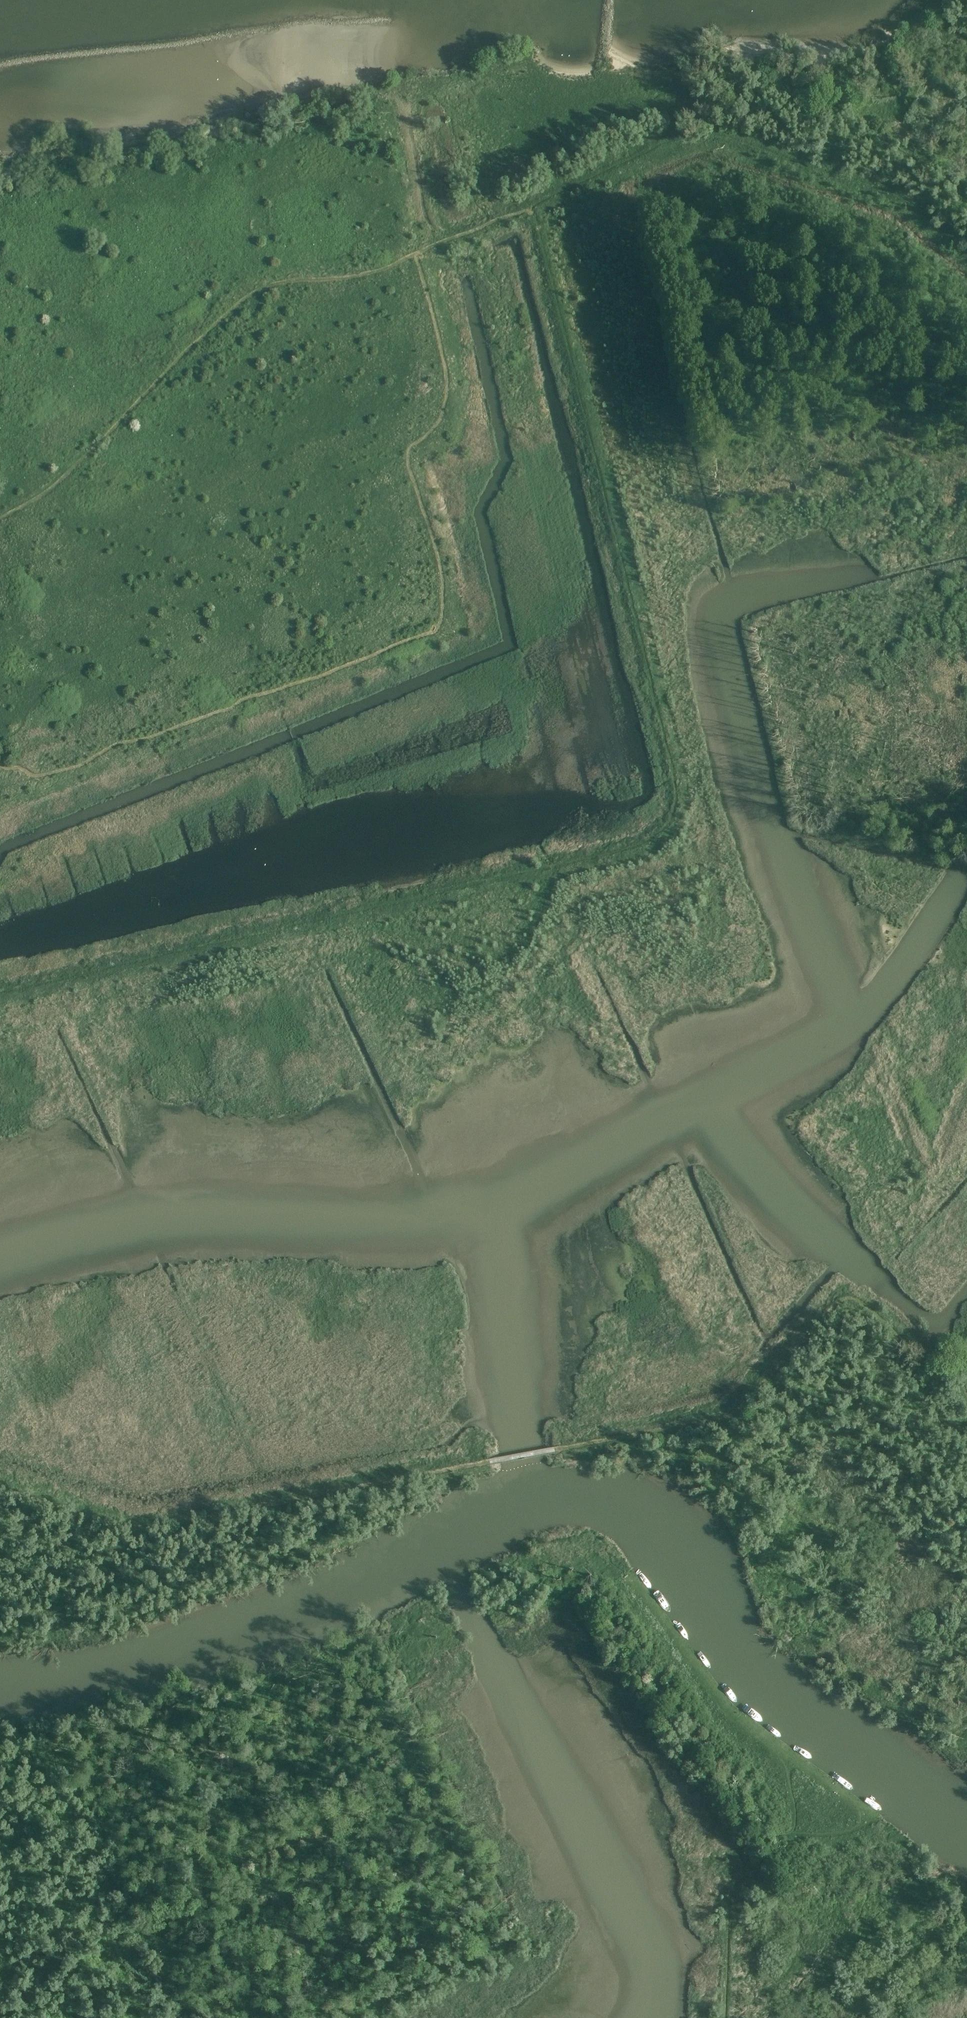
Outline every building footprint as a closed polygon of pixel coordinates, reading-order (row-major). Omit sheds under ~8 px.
[(756,92),(751,119),(757,120),(762,94),(756,92)] [(829,93),(827,99),(845,104),(847,99),(829,93)]
